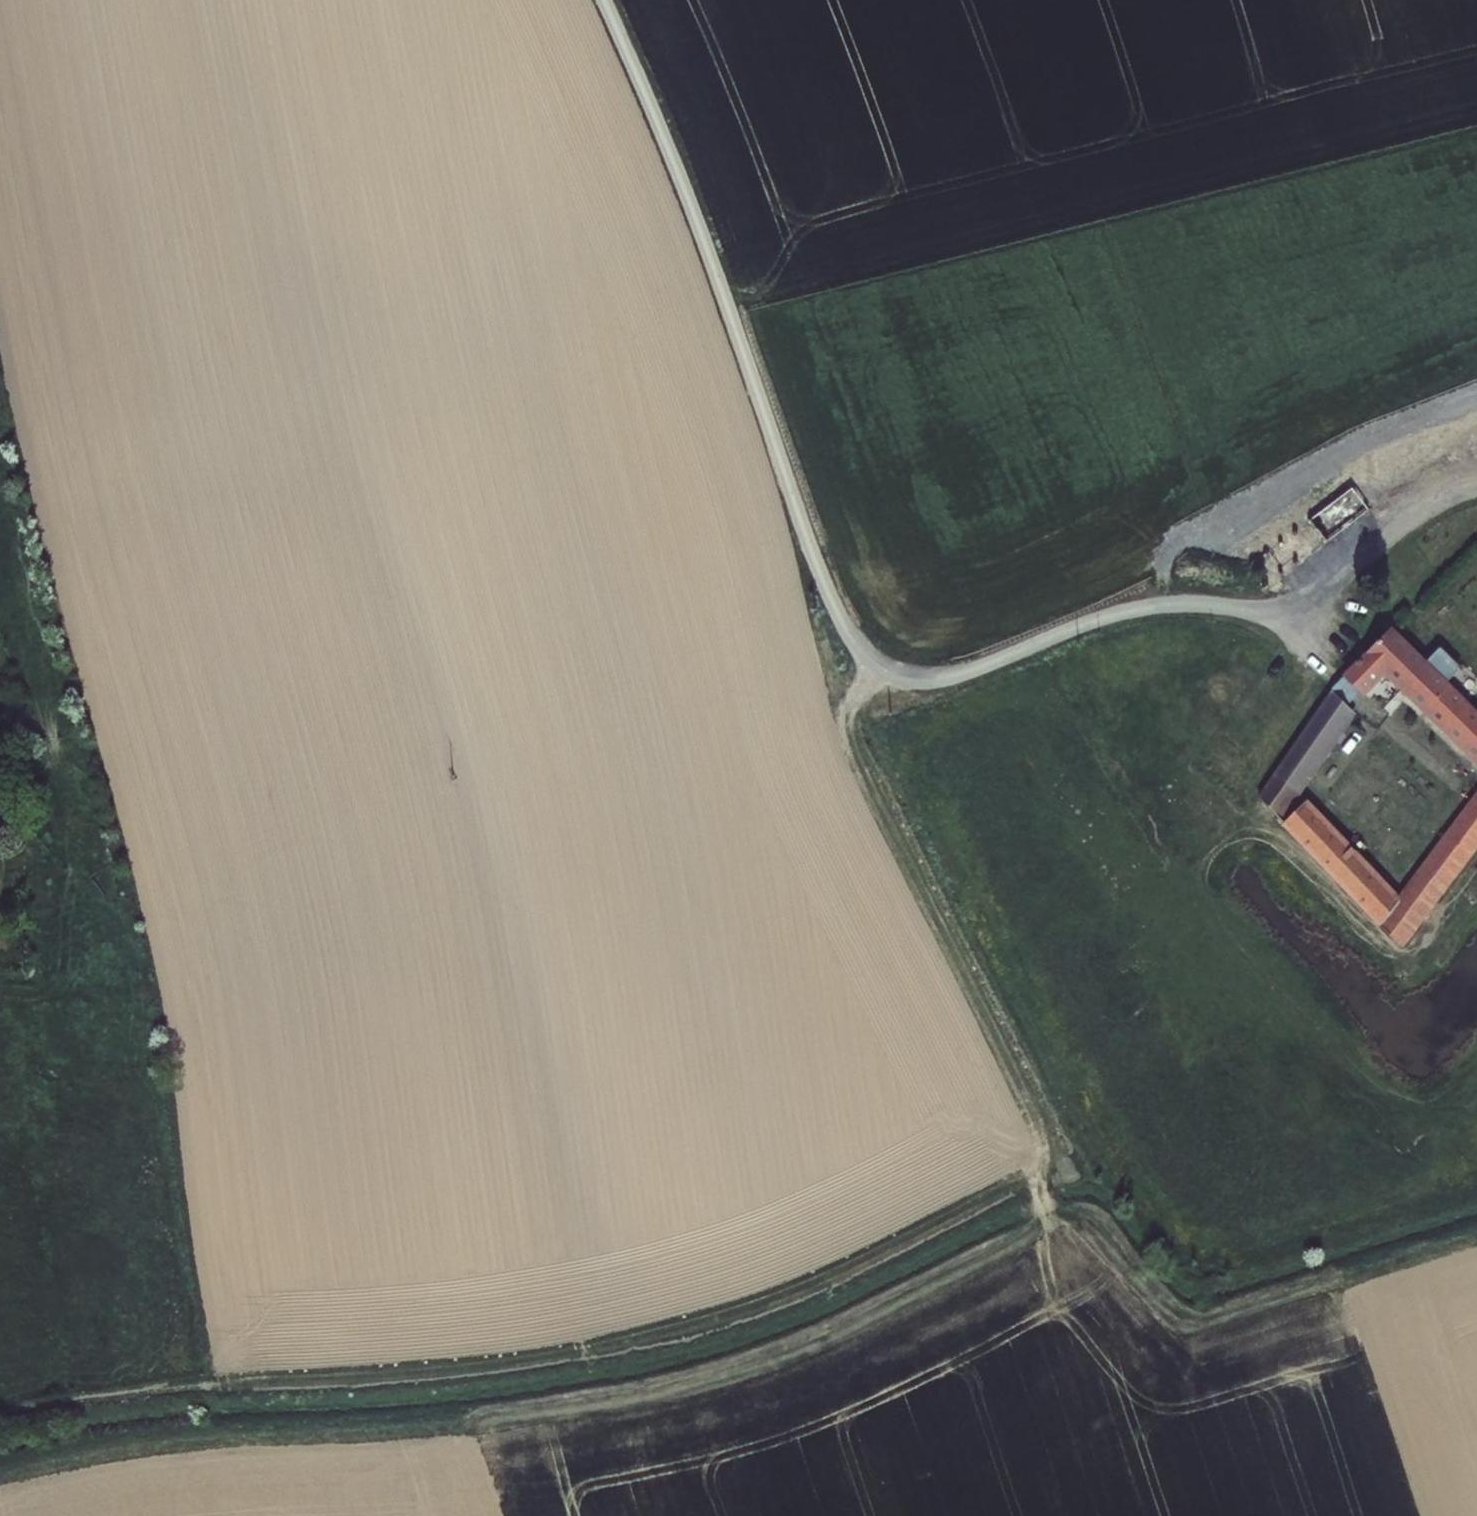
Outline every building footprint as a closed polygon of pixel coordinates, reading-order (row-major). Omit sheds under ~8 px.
[(1325,543),(1367,508),(1351,489),(1309,523),(1325,543)] [(1347,679),(1361,692),(1383,669),(1476,763),(1476,702),(1458,683),(1466,674),(1441,649),(1427,663),(1395,631),(1347,679)] [(1332,694),(1256,798),(1286,820),(1361,715),(1332,694)] [(1286,820),(1398,925),(1476,837),(1476,790),(1399,880),(1309,800),(1286,820)]
